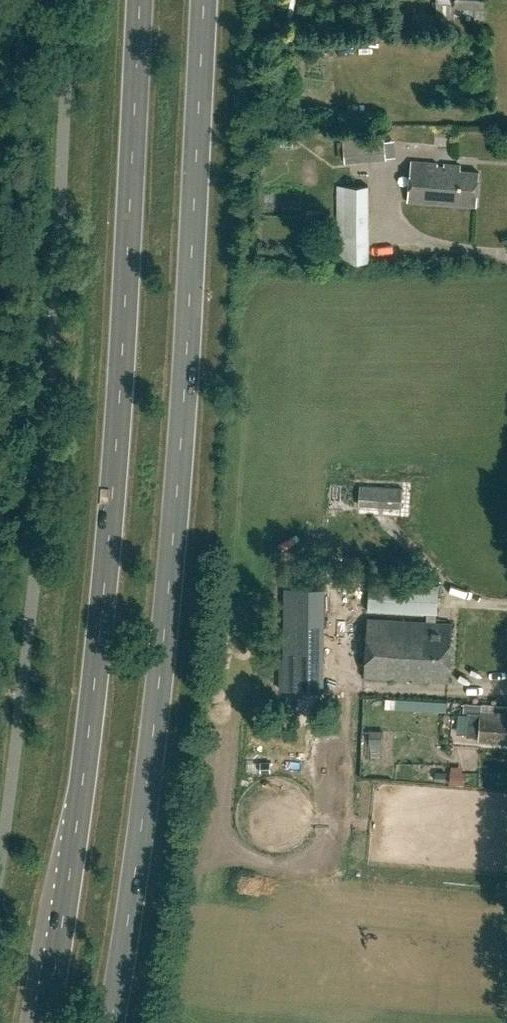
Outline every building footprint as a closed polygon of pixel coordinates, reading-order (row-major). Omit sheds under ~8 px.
[(436,1),(435,14),(454,15),(455,4),(463,5),(483,6),(483,0),(436,0),(436,1)] [(384,135),(344,139),(346,161),(386,158),(384,135)] [(475,206),(478,172),(460,170),(460,165),(411,161),(408,200),(475,206)] [(338,185),(337,260),(369,260),(369,186),(338,185)] [(402,507),(403,488),(360,486),(359,504),(402,507)] [(436,613),(437,586),(369,582),(368,609),(436,613)] [(284,638),(324,639),(324,588),(285,587),(284,638)] [(449,681),(452,622),(367,617),(364,677),(449,681)] [(395,698),(395,709),(446,712),(446,701),(395,698)] [(481,710),(481,712),(468,711),(467,734),(479,735),(479,739),(506,741),(506,712),(481,710)] [(369,729),(369,741),(382,741),(383,729),(369,729)] [(451,773),(451,783),(463,783),(463,773),(451,773)]
